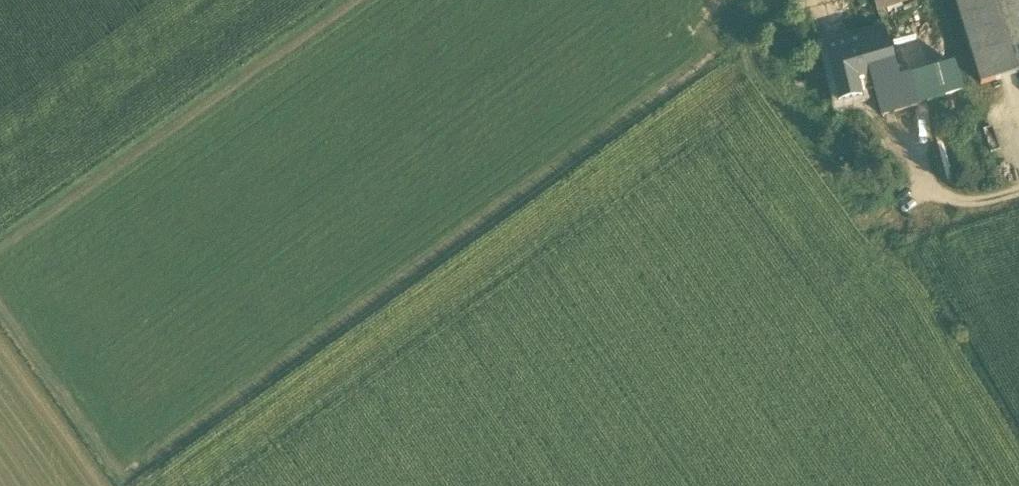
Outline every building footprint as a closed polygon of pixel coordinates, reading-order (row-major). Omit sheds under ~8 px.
[(878,14),(917,0),(874,0),(878,14)] [(984,88),(1018,78),(1018,0),(957,0),(984,88)] [(908,79),(896,82),(885,34),(853,42),(853,41),(848,42),(860,94),(876,90),(883,116),(915,107),(908,79)] [(825,48),(839,107),(862,102),(860,94),(848,42),(825,48)] [(956,66),(908,79),(915,107),(964,94),(956,66)]
